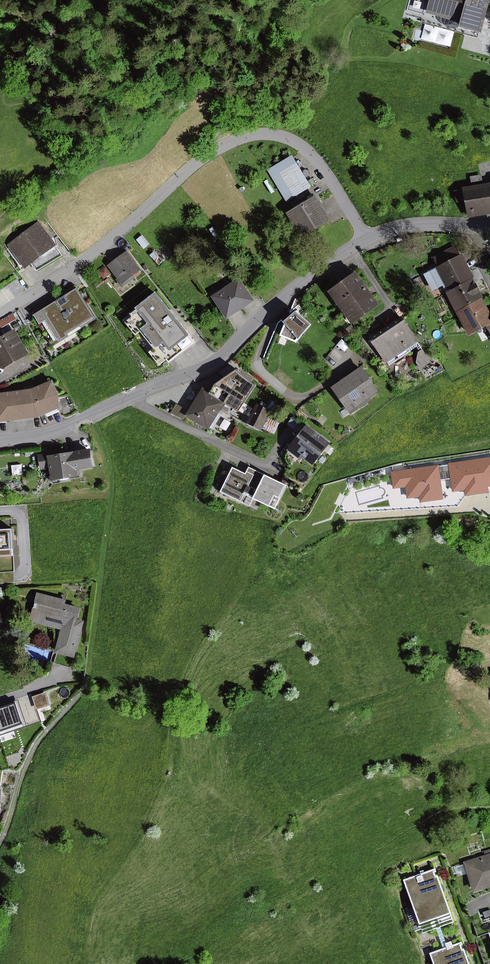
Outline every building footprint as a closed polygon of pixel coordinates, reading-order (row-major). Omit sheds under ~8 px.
[(406,10),(424,15),(424,13),(456,21),(454,26),(477,33),(486,0),(409,0),(406,10)] [(310,180),(299,163),(281,173),(296,197),(313,187),(313,186),(316,184),(313,178),(310,180)] [(482,183),(480,174),(468,176),(470,185),(460,187),(460,189),(453,190),(455,202),(463,201),(465,217),(489,213),(489,182),(482,183)] [(335,221),(319,195),(289,213),(305,239),(335,221)] [(60,245),(41,220),(9,245),(23,263),(28,265),(30,269),(60,245)] [(152,244),(144,235),(137,240),(145,249),(152,244)] [(437,266),(425,272),(436,292),(441,289),(443,292),(470,278),(472,277),(459,253),(457,254),(453,246),(432,257),(437,266)] [(167,259),(158,249),(151,256),(152,257),(160,265),(167,259)] [(144,271),(129,251),(109,265),(119,278),(117,279),(124,288),(136,278),(135,277),(144,271)] [(207,272),(200,261),(190,268),(197,279),(207,272)] [(112,273),(106,266),(99,272),(105,279),(112,273)] [(360,281),(352,271),(325,291),(350,325),(377,304),(365,287),(367,286),(363,280),(360,281)] [(242,278),(214,296),(229,319),(257,301),(242,278)] [(481,297),(470,278),(443,292),(454,312),(480,298),(481,297)] [(81,288),(35,316),(55,348),(73,337),(72,334),(99,317),(81,288)] [(199,341),(160,292),(133,314),(135,316),(128,322),(139,335),(143,332),(156,349),(152,352),(163,365),(171,359),(173,362),(199,341)] [(480,298),(454,312),(466,335),(484,325),(488,323),(485,318),(489,315),(489,314),(487,308),(486,308),(480,298)] [(316,324),(300,311),(288,322),(290,324),(288,325),(283,336),(299,342),(302,338),(303,339),(316,324)] [(429,362),(399,317),(368,339),(384,363),(386,362),(388,365),(415,347),(418,351),(416,352),(415,362),(419,368),(429,362)] [(356,331),(350,324),(343,330),(349,337),(356,331)] [(17,329),(0,339),(0,357),(2,361),(1,362),(6,370),(32,354),(18,331),(17,329)] [(348,345),(340,339),(335,345),(343,352),(348,345)] [(376,391),(358,366),(328,387),(344,409),(340,412),(343,417),(347,414),(347,415),(370,400),(368,397),(376,391)] [(210,391),(209,393),(226,403),(239,411),(256,385),(236,369),(214,384),(210,391)] [(0,394),(0,423),(43,417),(65,408),(64,401),(55,380),(34,389),(0,394)] [(209,393),(210,391),(204,388),(190,411),(178,403),(172,412),(185,420),(187,417),(210,430),(211,427),(214,429),(223,414),(220,412),(226,403),(209,393)] [(259,405),(258,404),(248,424),(263,431),(264,429),(276,435),(281,424),(270,418),(280,405),(273,400),(269,406),(261,402),(259,405)] [(231,408),(225,405),(222,410),(228,413),(231,408)] [(333,443),(309,425),(307,428),(295,418),(290,425),(302,435),(289,451),(302,461),(305,457),(315,466),(333,443)] [(232,423),(226,419),(221,427),(227,430),(232,423)] [(51,456),(51,453),(39,455),(42,469),(53,467),(54,473),(51,476),(53,480),(56,483),(61,482),(63,480),(83,476),(82,470),(97,467),(94,448),(51,456)] [(445,463),(445,466),(447,480),(449,494),(462,492),(462,497),(487,494),(486,487),(489,487),(489,457),(445,463)] [(24,475),(23,464),(13,465),(14,476),(24,475)] [(256,475),(247,472),(234,466),(222,493),(251,505),(254,499),(247,496),(256,475)] [(289,484),(250,466),(247,472),(256,475),(247,496),(254,499),(276,509),(289,484)] [(437,467),(436,466),(388,472),(390,490),(403,488),(404,500),(416,498),(417,504),(441,501),(438,481),(437,467)] [(447,480),(445,466),(437,467),(438,481),(447,480)] [(18,556),(16,529),(0,530),(0,558),(18,556)] [(15,571),(0,572),(0,583),(16,582),(15,571)] [(69,600),(39,592),(31,621),(64,630),(58,652),(77,657),(87,621),(81,619),(84,608),(68,604),(69,600)] [(47,689),(34,694),(39,706),(51,702),(47,689)] [(482,851),(483,855),(461,861),(462,864),(453,867),(456,876),(465,873),(470,892),(489,886),(489,848),(482,851)] [(419,873),(401,879),(419,933),(452,922),(435,875),(434,875),(432,872),(434,871),(433,868),(422,872),(421,869),(418,871),(419,873)] [(489,915),(489,910),(489,909),(481,912),(483,917),(489,915)] [(427,953),(431,963),(467,963),(461,948),(460,949),(459,945),(460,945),(459,942),(450,945),(449,941),(443,943),(444,947),(427,953)]
